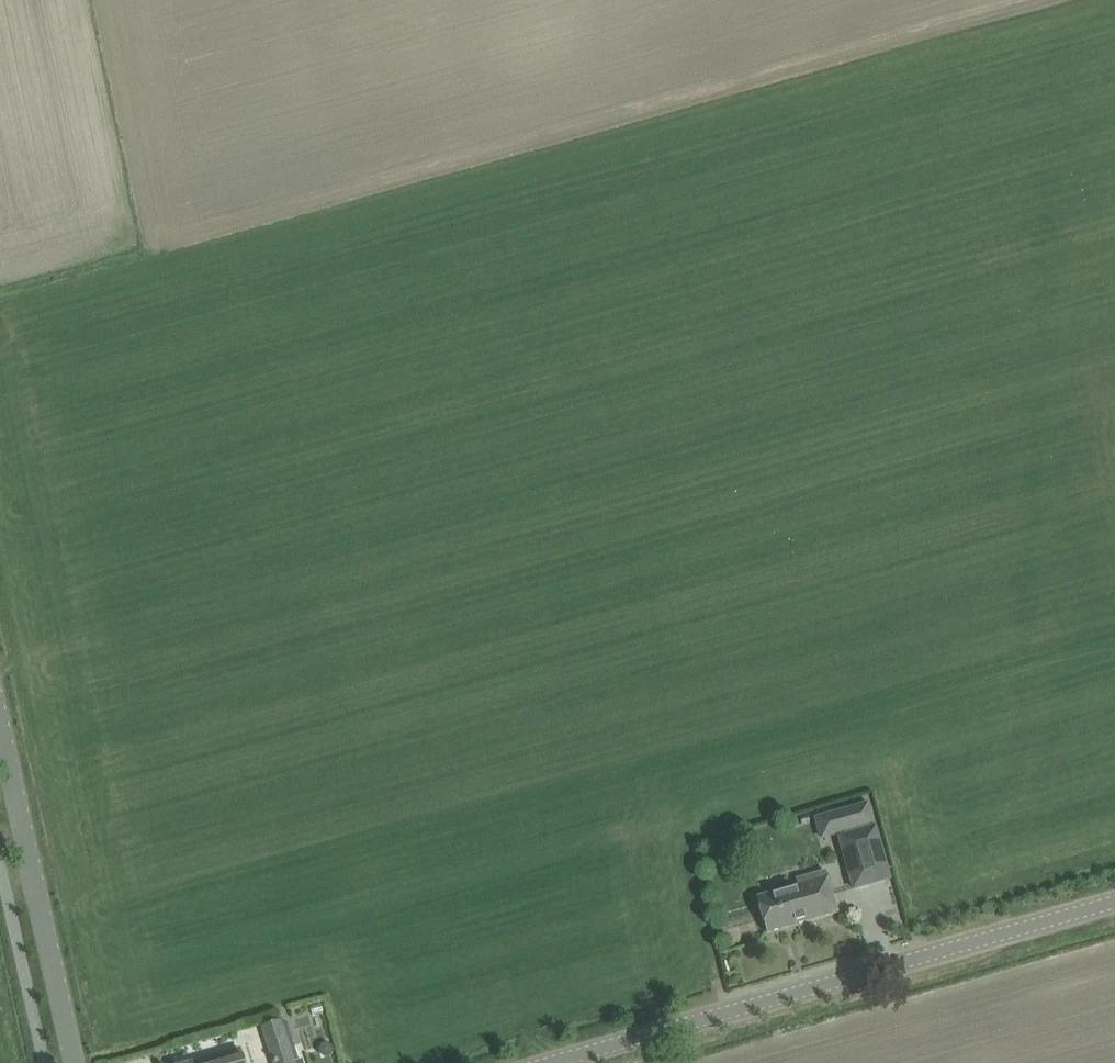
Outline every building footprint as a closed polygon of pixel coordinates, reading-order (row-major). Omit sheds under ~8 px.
[(874,826),(869,807),(835,816),(840,835),(874,826)] [(889,879),(875,828),(840,838),(854,889),(889,879)] [(755,897),(761,912),(767,933),(838,913),(825,869),(796,878),(798,885),(755,897)] [(282,1022),(264,1027),(275,1062),(294,1062),(282,1022)] [(242,1049),(193,1062),(246,1062),(242,1049)]
